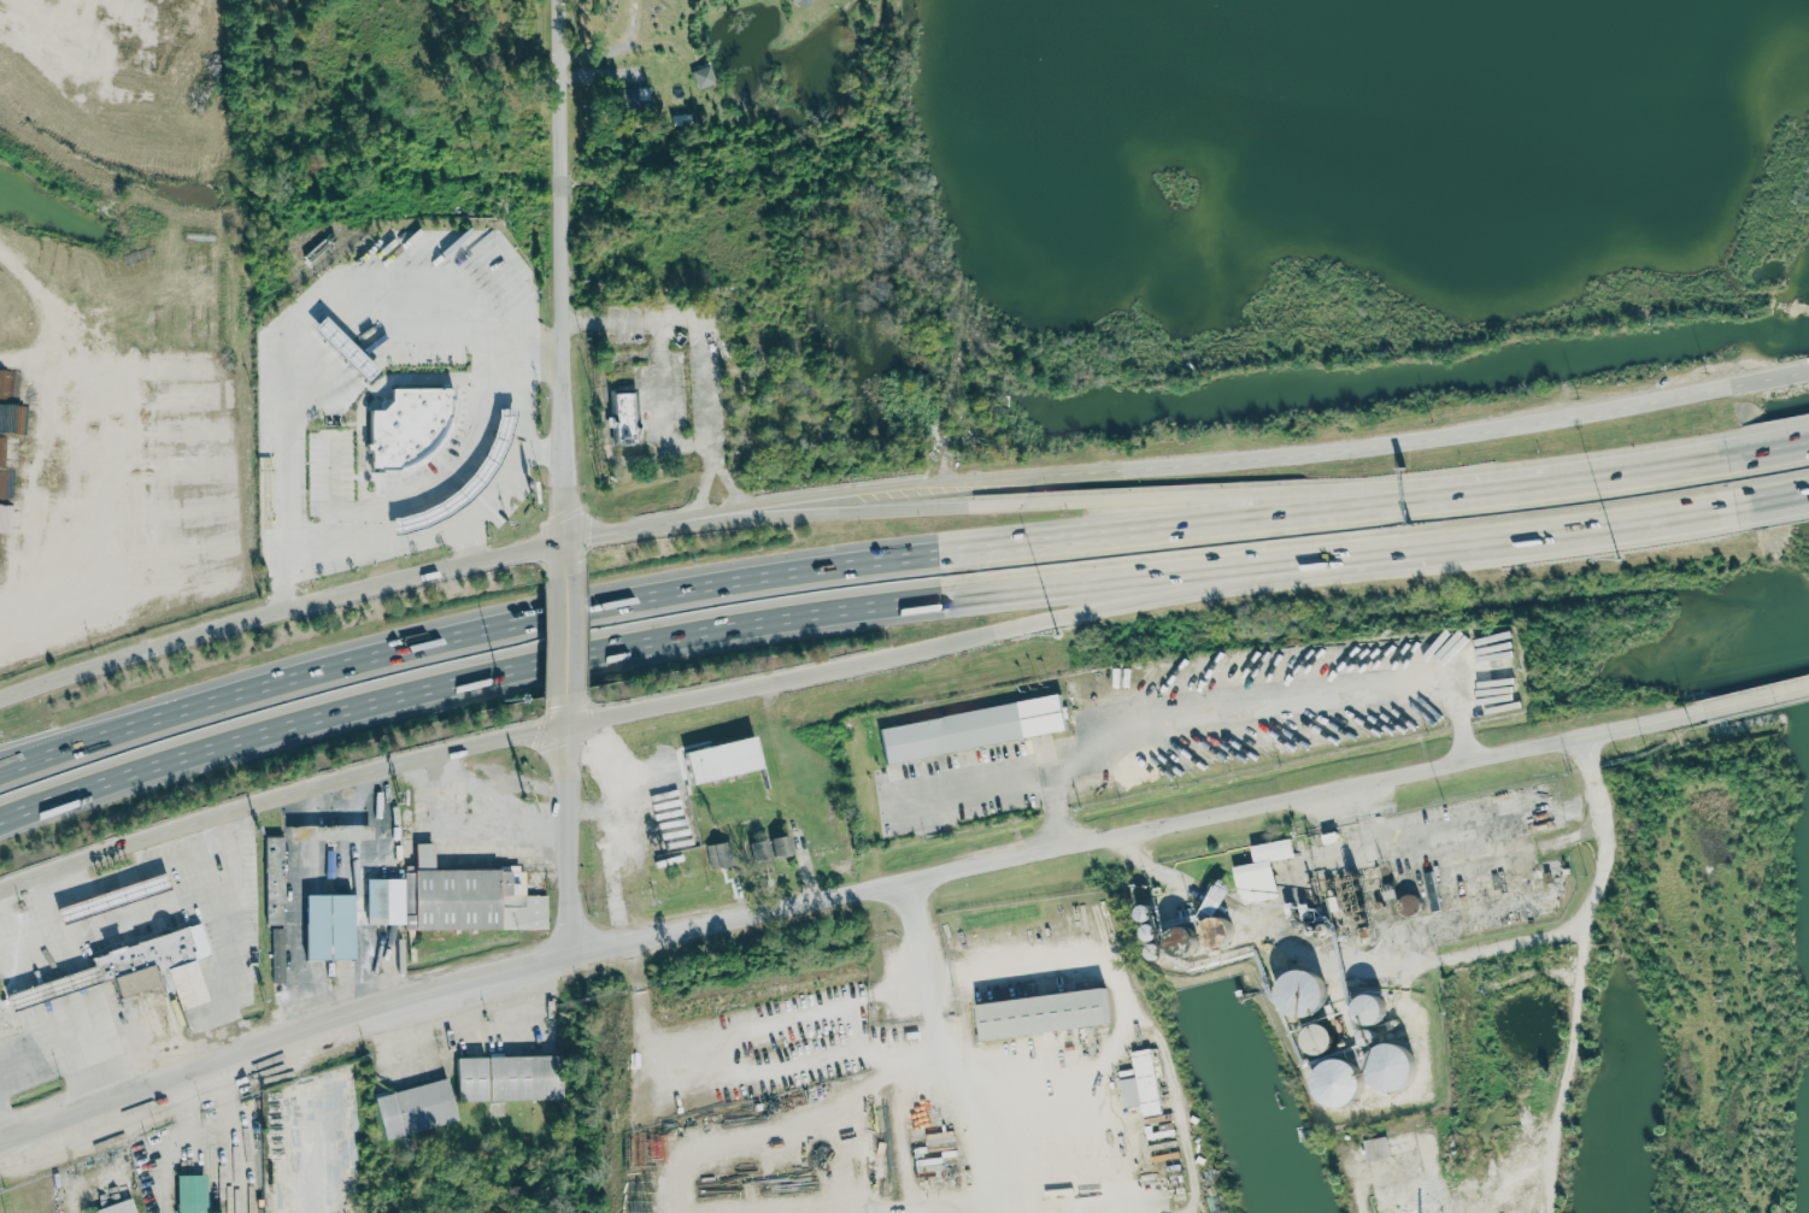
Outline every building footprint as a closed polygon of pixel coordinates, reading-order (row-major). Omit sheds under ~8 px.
[(37,11),(12,0),(0,0),(0,25),(26,36),(37,11)] [(45,9),(49,0),(27,0),(45,9)] [(81,41),(98,48),(108,23),(90,16),(81,41)] [(692,88),(711,83),(706,65),(688,70),(692,88)] [(648,109),(647,86),(619,87),(619,110),(648,109)] [(9,369),(0,369),(0,398),(8,398),(9,369)] [(634,442),(632,391),(608,392),(609,443),(634,442)] [(134,443),(153,443),(154,415),(134,415),(134,443)] [(209,455),(133,457),(134,485),(209,483),(209,455)] [(874,724),(880,760),(1063,733),(1058,697),(874,724)] [(753,769),(745,735),(676,751),(684,785),(753,769)] [(260,837),(262,924),(281,924),(279,836),(260,837)] [(746,839),(748,858),(785,855),(783,836),(746,839)] [(1246,845),(1249,862),(1229,866),(1236,903),(1274,895),(1267,861),(1293,856),(1289,837),(1246,845)] [(544,928),(544,895),(521,895),(521,867),(501,867),(501,869),(428,870),(427,843),(407,843),(408,911),(399,912),(400,929),(544,928)] [(385,920),(384,878),(359,879),(361,921),(385,920)] [(298,894),(298,959),(352,958),(351,894),(298,894)] [(203,1001),(191,959),(207,954),(198,922),(89,954),(96,980),(107,977),(113,997),(159,984),(162,994),(166,992),(171,1010),(203,1001)] [(286,928),(271,927),(269,981),(284,982),(286,928)] [(968,1002),(972,1039),(1109,1025),(1106,988),(968,1002)] [(1120,1107),(1137,1105),(1139,1117),(1160,1114),(1150,1048),(1127,1051),(1131,1077),(1116,1079),(1120,1107)] [(449,1057),(450,1101),(555,1098),(554,1073),(542,1074),(542,1055),(449,1057)] [(366,1096),(377,1140),(451,1122),(440,1078),(366,1096)] [(1364,1162),(1386,1157),(1382,1136),(1360,1141),(1364,1162)] [(201,1212),(200,1174),(171,1175),(172,1212),(215,1212),(201,1212)] [(87,1212),(134,1212),(130,1197),(86,1210),(87,1212)]
